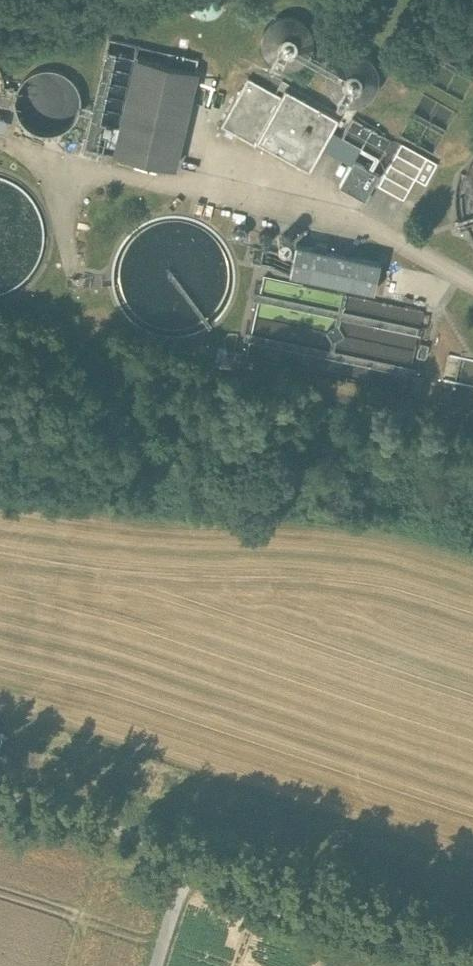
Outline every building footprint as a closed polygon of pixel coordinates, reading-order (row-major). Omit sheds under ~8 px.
[(223,0),(190,0),(190,2),(194,8),(200,12),(207,13),(213,12),(219,8),(223,2),(223,0)] [(312,50),(314,40),(311,30),(306,22),(297,16),(287,14),(277,16),(268,22),(263,30),(261,41),(263,51),(269,59),(277,65),(287,67),(297,65),(306,59),(312,50)] [(198,58),(109,38),(83,147),(115,155),(137,60),(195,73),(198,58)] [(376,86),(378,76),(376,66),(370,57),(362,52),(351,50),(341,52),(333,58),(327,66),(325,76),(327,87),(333,95),(342,101),(352,103),(362,100),(370,95),(376,86)] [(195,73),(137,60),(115,155),(120,156),(118,165),(136,169),(138,160),(173,168),(195,73)] [(211,84),(211,81),(210,79),(209,77),(207,76),(205,75),(203,76),(201,77),(199,79),(199,81),(199,84),(201,86),(203,87),(205,88),(207,87),(209,86),(211,84)] [(281,95),(248,76),(221,124),(255,143),(257,139),(309,169),(338,117),(285,87),(281,95)] [(456,109),(423,91),(399,133),(433,152),(456,109)] [(391,137),(352,115),(341,136),(380,157),(391,137)] [(437,163),(401,143),(378,185),(403,199),(415,178),(425,184),(437,163)] [(379,175),(354,161),(340,186),(365,200),(379,175)] [(264,231),(260,233),(258,239),(260,243),(265,245),(270,243),(272,238),(270,233),(264,231)] [(285,235),(280,237),(278,242),(280,247),(285,248),(289,246),(291,242),(289,237),(285,235)] [(380,263),(296,245),(289,273),(374,291),(380,263)]
